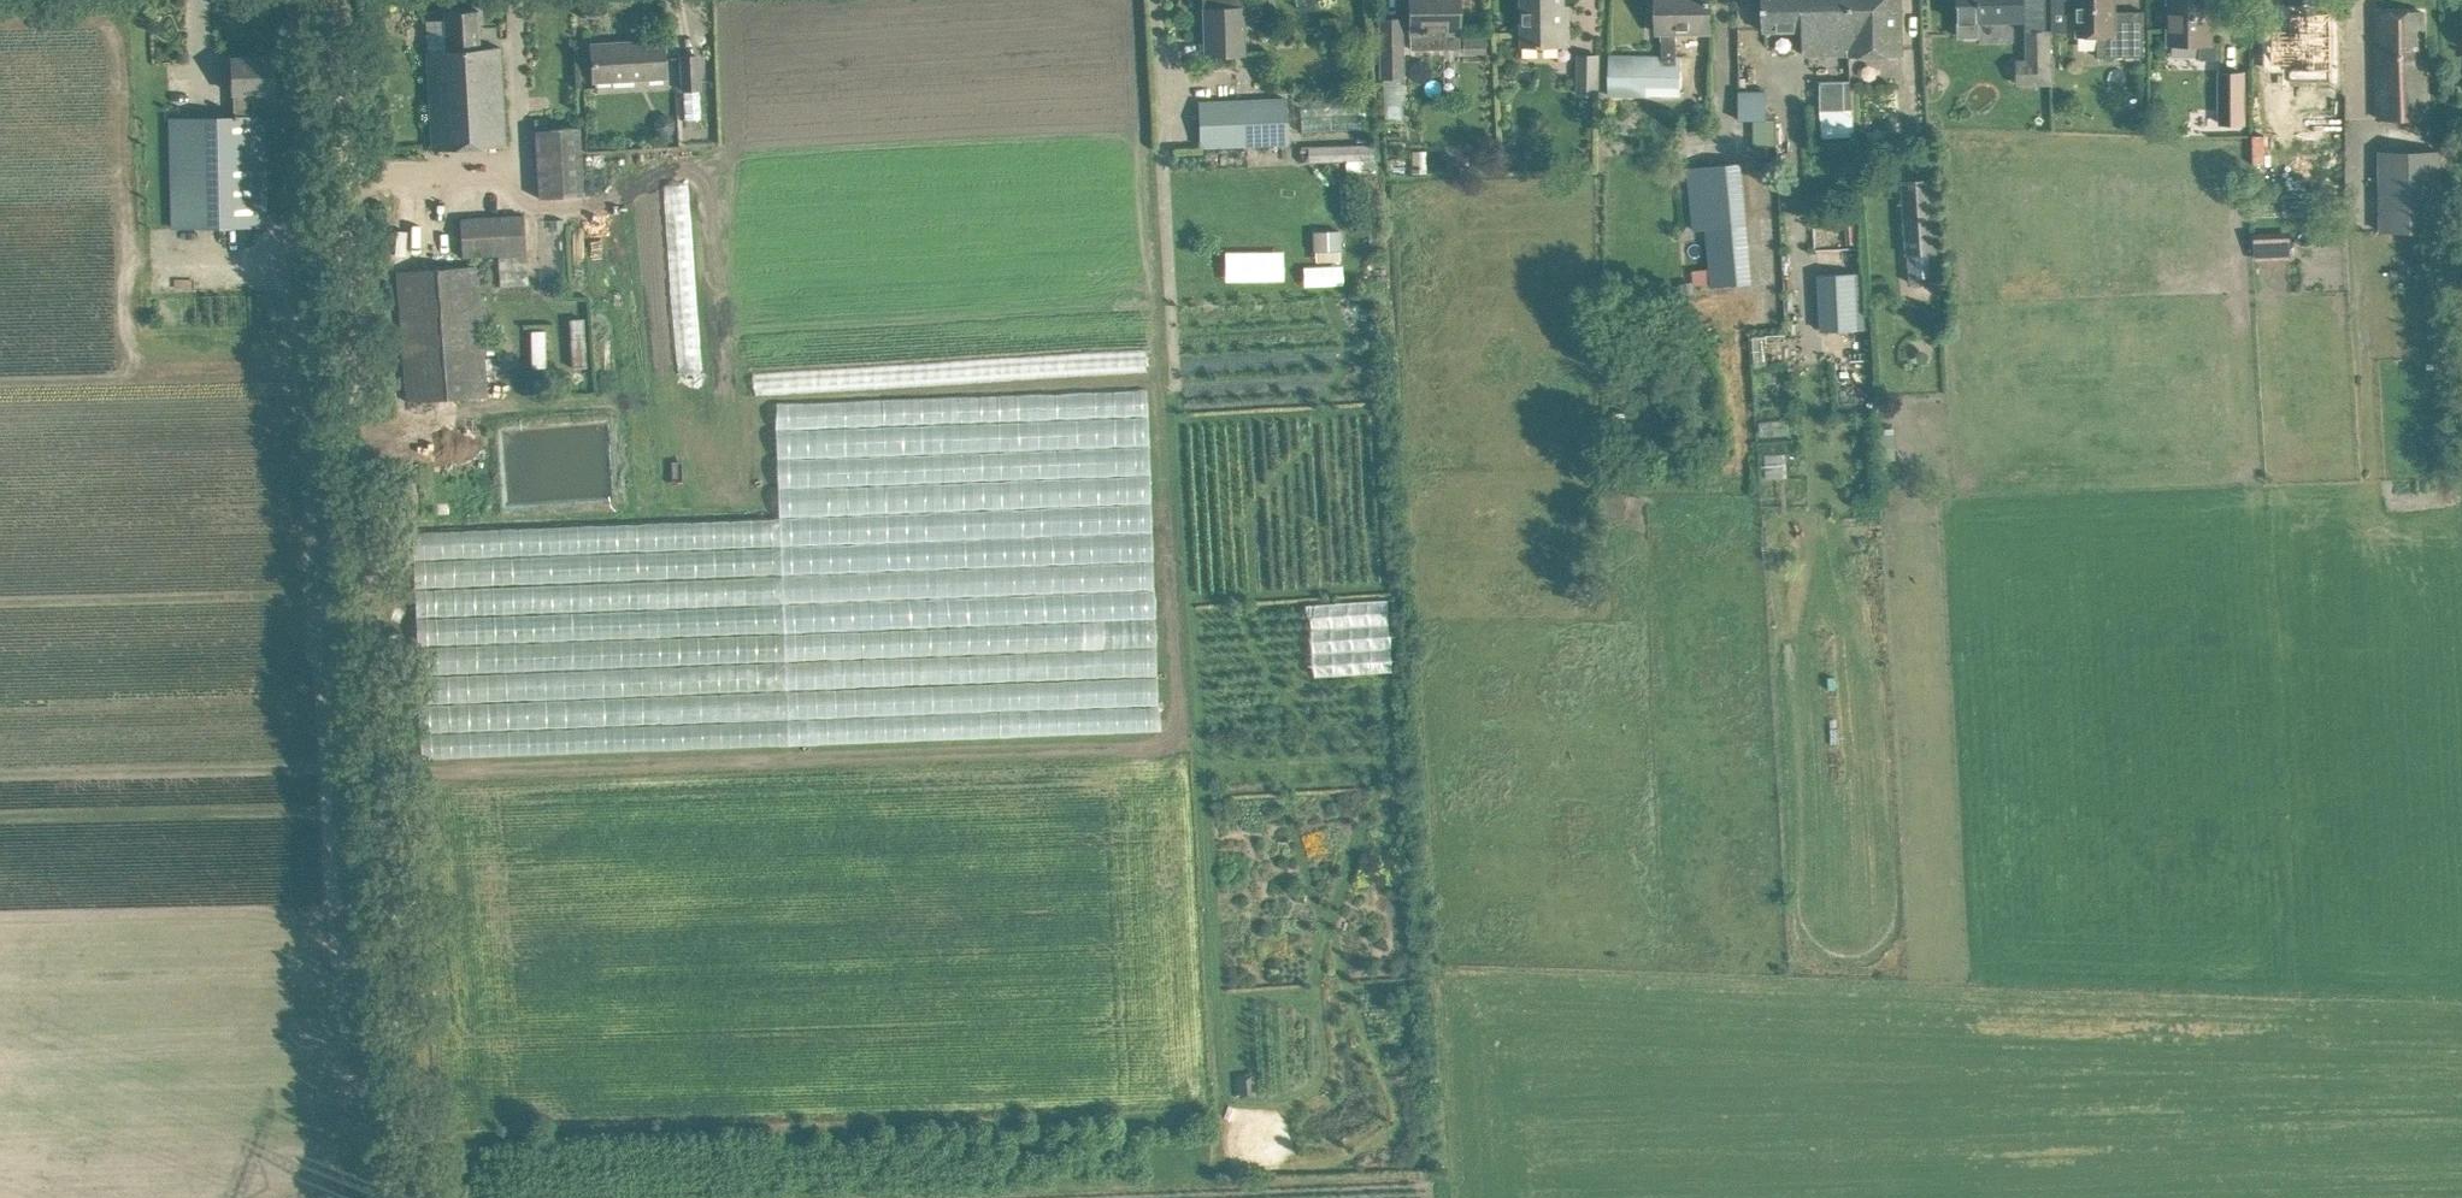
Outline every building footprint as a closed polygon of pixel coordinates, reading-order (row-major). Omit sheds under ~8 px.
[(1210,55),(1244,54),(1242,0),(1202,0),(1203,0),(1205,55),(1210,55)] [(1410,14),(1410,31),(1410,50),(1426,49),(1458,49),(1458,31),(1458,14),(1458,0),(1410,0),(1410,14)] [(1523,13),(1523,45),(1569,44),(1569,22),(1564,22),(1564,0),(1523,0),(1523,13)] [(1657,32),(1662,32),(1662,56),(1610,57),(1610,95),(1682,95),(1681,57),(1677,57),(1676,32),(1710,32),(1710,0),(1657,0),(1657,32)] [(1763,30),(1804,29),(1804,56),(1850,55),(1849,0),(1763,0),(1763,30)] [(1850,55),(1902,54),(1901,0),(1849,0),(1850,55)] [(1959,8),(1960,35),(1978,35),(1978,21),(2025,21),(2024,0),(1959,0),(1959,8)] [(2078,13),(2078,35),(2098,35),(2098,57),(2145,56),(2144,35),(2144,11),(2126,11),(2126,21),(2115,21),(2115,0),(2078,0),(2078,13)] [(2169,20),(2170,43),(2200,43),(2200,59),(2222,59),(2222,42),(2212,42),(2211,0),(2169,0),(2169,20)] [(447,49),(427,50),(432,149),(505,145),(500,46),(480,47),(478,9),(444,11),(447,49)] [(2332,80),(2332,11),(2290,11),(2290,30),(2272,30),(2272,64),(2290,64),(2291,80),(2332,80)] [(2378,11),(2378,59),(2379,118),(2428,116),(2424,57),(2423,57),(2422,11),(2378,11)] [(1381,20),(1382,79),(1383,79),(1385,120),(1402,119),(1400,78),(1401,78),(1400,19),(1381,20)] [(2050,31),(2027,32),(2028,61),(2018,61),(2019,84),(2051,83),(2050,31)] [(591,44),(593,68),(594,81),(665,77),(663,40),(591,44)] [(1578,52),(1577,91),(1596,91),(1597,53),(1578,52)] [(170,118),(170,142),(172,227),(266,225),(264,116),(253,116),(253,92),(273,92),(273,56),(232,57),(233,93),(234,93),(234,117),(170,118)] [(681,57),(683,92),(699,91),(697,56),(681,57)] [(2221,123),(2243,123),(2243,72),(2221,72),(2221,123)] [(1851,111),(1851,80),(1821,81),(1821,112),(1851,111)] [(1766,91),(1740,91),(1740,120),(1754,119),(1766,119),(1766,91)] [(1198,102),(1199,126),(1200,146),(1288,143),(1286,98),(1198,102)] [(1360,129),(1359,99),(1300,101),(1301,132),(1360,129)] [(1695,103),(1691,107),(1692,113),(1696,117),(1702,117),(1706,112),(1705,107),(1701,103),(1695,103)] [(1766,119),(1754,119),(1754,146),(1777,146),(1777,120),(1767,120),(1766,119)] [(542,129),(544,196),(590,195),(588,128),(542,129)] [(2380,151),(2381,231),(2441,230),(2440,150),(2380,151)] [(1741,162),(1688,167),(1694,229),(1707,228),(1712,285),(1751,282),(1741,162)] [(1937,251),(1932,179),(1903,181),(1908,253),(1937,251)] [(526,254),(524,216),(461,219),(463,257),(526,254)] [(1338,232),(1313,232),(1314,250),(1338,250),(1338,232)] [(2291,259),(2290,233),(2254,235),(2255,261),(2291,259)] [(1345,262),(1345,251),(1319,251),(1318,262),(1345,262)] [(407,402),(489,396),(485,351),(502,350),(496,267),(478,268),(478,266),(397,272),(407,402)] [(1856,273),(1818,275),(1821,331),(1859,329),(1856,273)] [(1693,283),(1681,285),(1682,297),(1695,295),(1693,283)] [(534,367),(552,366),(551,329),(533,330),(534,367)] [(461,697),(482,698),(484,669),(492,670),(493,656),(452,653),(447,726),(459,727),(461,697)]
